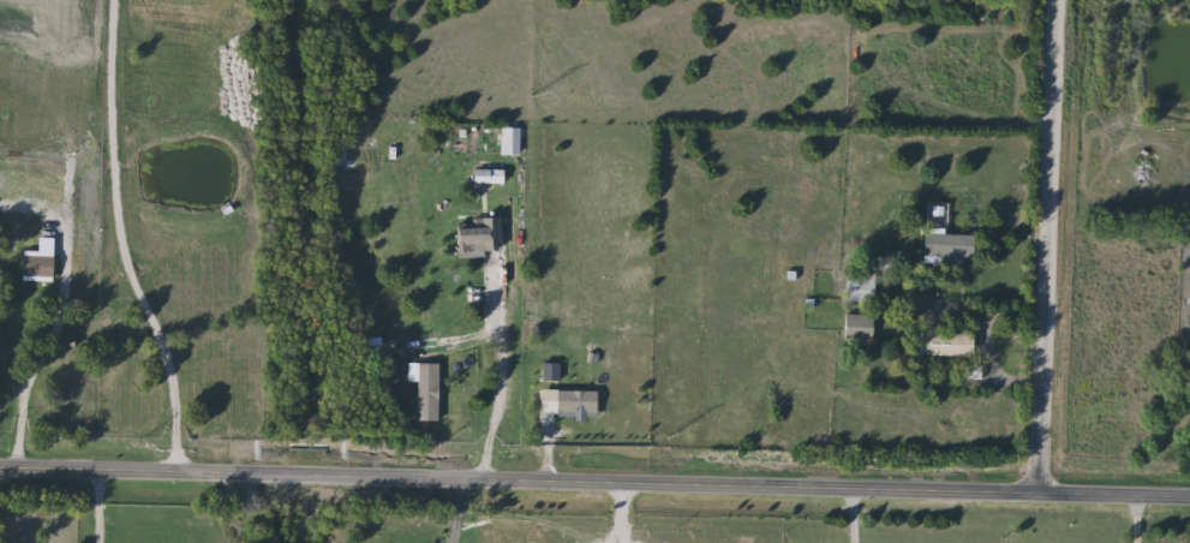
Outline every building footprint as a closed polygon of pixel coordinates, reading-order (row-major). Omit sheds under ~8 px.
[(497,154),(497,127),(516,127),(516,154),(497,154)] [(969,258),(957,257),(957,268),(919,267),(920,234),(927,234),(928,204),(947,205),(946,233),(970,234),(969,258)] [(480,256),(453,259),(448,222),(495,217),(497,244),(479,246),(480,256)] [(871,303),(843,303),(843,274),(871,274),(871,303)] [(868,340),(841,340),(841,315),(868,315),(868,340)] [(916,356),(916,332),(968,332),(968,356),(916,356)] [(551,412),(551,390),(594,390),(594,412),(551,412)]
